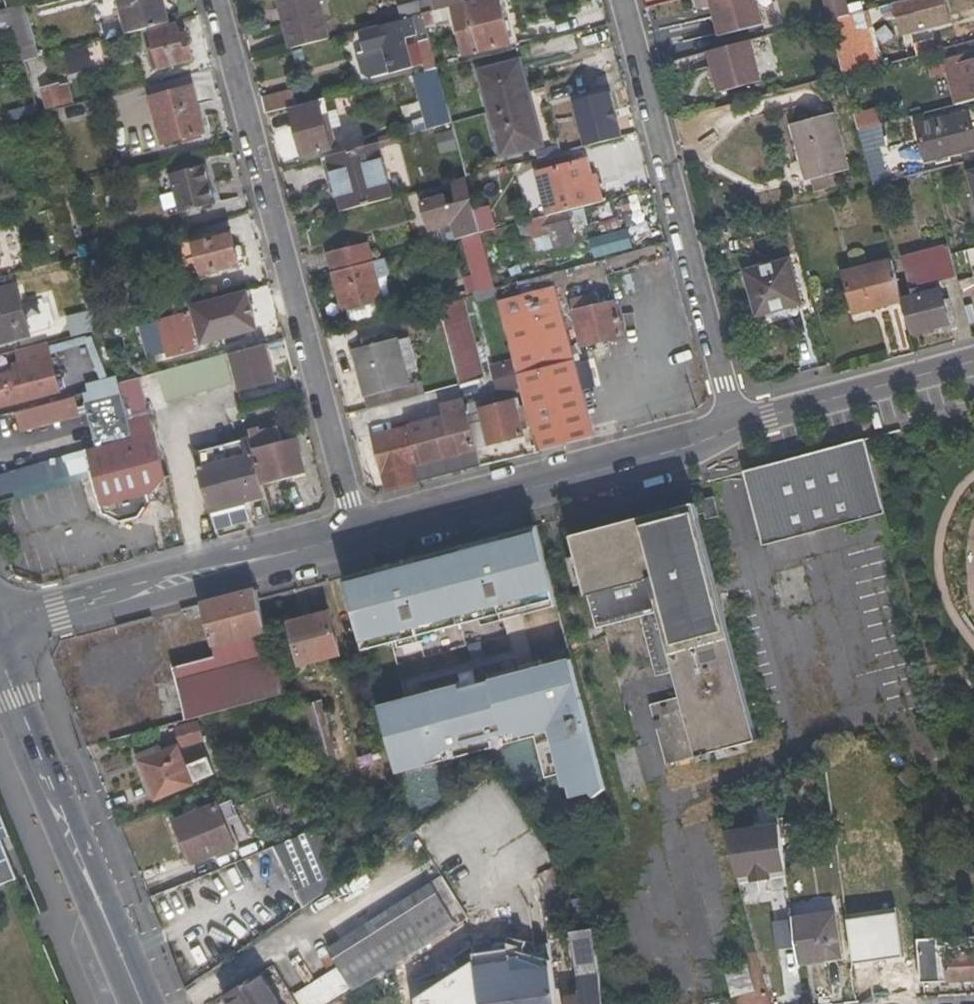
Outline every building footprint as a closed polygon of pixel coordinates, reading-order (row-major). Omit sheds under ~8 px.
[(126,35),(169,23),(163,0),(117,0),(126,35)] [(287,50),(328,39),(319,0),(274,0),(287,50)] [(418,1),(421,14),(435,10),(433,0),(420,0),(418,1)] [(434,26),(441,51),(445,50),(461,46),(464,55),(511,43),(499,0),(475,0),(468,2),(435,10),(421,14),(424,29),(434,26)] [(435,10),(468,2),(468,0),(433,0),(435,10)] [(756,0),(709,0),(719,37),(762,25),(756,0)] [(829,21),(852,13),(848,0),(823,0),(829,21)] [(946,21),(942,0),(899,0),(892,2),(900,33),(946,21)] [(13,28),(8,10),(0,12),(0,31),(13,28)] [(863,71),(867,70),(852,13),(829,21),(843,78),(863,71)] [(414,66),(407,38),(426,33),(424,29),(421,14),(358,31),(363,50),(382,46),(389,72),(414,66)] [(150,32),(159,67),(191,58),(186,38),(178,39),(176,26),(150,32)] [(428,40),(416,43),(423,72),(436,69),(432,54),(428,40)] [(760,83),(750,41),(708,52),(718,93),(760,83)] [(34,45),(19,48),(23,62),(39,57),(34,45)] [(445,50),(441,51),(432,54),(436,69),(449,66),(445,50)] [(962,54),(965,63),(973,61),(973,51),(962,54)] [(943,66),(954,105),(973,100),(973,61),(965,63),(962,54),(932,61),(928,65),(928,69),(931,70),(943,66)] [(479,72),(500,154),(534,145),(522,98),(528,96),(518,62),(479,72)] [(435,118),(447,114),(436,69),(423,72),(435,118)] [(857,131),(878,125),(863,71),(843,78),(857,131)] [(45,111),(73,103),(67,81),(39,88),(45,111)] [(150,97),(163,143),(204,132),(190,86),(150,97)] [(586,144),(625,134),(612,86),(573,96),(586,144)] [(290,89),(262,97),(267,113),(295,106),(290,89)] [(301,155),(330,148),(319,103),(290,110),(301,155)] [(973,146),(973,143),(966,113),(917,125),(926,158),(973,146)] [(791,127),(806,178),(812,176),(833,171),(847,166),(834,115),(791,127)] [(870,133),(880,130),(878,125),(857,131),(872,186),(888,181),(879,151),(876,152),(870,133)] [(435,130),(439,147),(455,143),(451,127),(435,130)] [(328,156),(343,211),(393,198),(377,143),(328,156)] [(585,159),(536,173),(547,216),(569,210),(601,201),(594,176),(591,177),(585,159)] [(170,174),(181,212),(215,203),(205,165),(170,174)] [(814,190),(836,185),(833,171),(812,176),(814,190)] [(421,203),(428,228),(440,225),(457,220),(462,238),(480,233),(465,179),(450,182),(455,204),(444,206),(441,197),(421,203)] [(571,231),(574,230),(569,210),(547,216),(518,224),(521,239),(531,237),(532,239),(551,234),(553,244),(573,239),(571,231)] [(462,238),(457,220),(440,225),(444,243),(462,238)] [(193,240),(202,275),(237,265),(228,231),(193,240)] [(472,277),(459,280),(463,297),(494,289),(480,233),(462,238),(472,277)] [(90,252),(107,248),(104,236),(88,241),(90,252)] [(366,243),(327,253),(332,272),(370,262),(366,243)] [(901,298),(902,300),(911,334),(934,328),(935,334),(958,329),(951,303),(944,304),(940,288),(931,290),(929,285),(955,277),(950,254),(948,245),(902,257),(912,295),(901,298)] [(573,267),(578,284),(612,276),(606,257),(573,267)] [(389,273),(384,258),(370,262),(381,298),(390,296),(387,288),(389,273)] [(757,314),(800,303),(788,259),(745,271),(757,314)] [(845,273),(855,312),(902,300),(901,298),(891,260),(845,273)] [(381,298),(370,262),(332,272),(343,313),(346,312),(382,303),(381,298)] [(525,408),(537,453),(595,437),(552,273),(516,283),(519,295),(497,300),(512,358),(519,390),(522,397),(525,408)] [(28,334),(16,285),(0,290),(0,341),(28,334)] [(612,302),(598,304),(595,293),(571,298),(573,310),(571,310),(579,345),(622,336),(612,302)] [(459,385),(484,378),(463,297),(438,304),(459,385)] [(385,315),(382,303),(346,312),(350,323),(385,315)] [(157,321),(167,357),(216,345),(215,338),(209,339),(204,322),(192,324),(189,312),(157,321)] [(399,337),(353,349),(368,409),(425,395),(422,383),(411,385),(406,370),(417,367),(409,337),(399,339),(399,337)] [(284,339),(269,343),(266,344),(268,352),(286,347),(284,339)] [(51,352),(48,343),(14,352),(17,361),(51,352)] [(242,391),(276,382),(268,352),(266,344),(228,354),(236,383),(238,390),(242,391)] [(51,352),(17,361),(11,364),(13,372),(0,375),(0,407),(61,391),(51,352)] [(236,383),(228,354),(171,369),(178,398),(236,383)] [(490,365),(498,396),(519,390),(512,358),(490,365)] [(157,372),(165,401),(178,398),(171,369),(157,372)] [(19,430),(81,418),(77,397),(15,408),(19,430)] [(520,417),(518,410),(525,408),(522,397),(479,408),(477,401),(465,404),(476,446),(524,434),(522,427),(526,427),(524,417),(520,417)] [(372,436),(387,493),(482,468),(476,446),(465,404),(464,402),(442,408),(444,417),(372,436)] [(127,418),(132,437),(84,450),(101,512),(120,524),(137,519),(152,502),(151,496),(166,477),(149,413),(127,418)] [(279,429),(250,435),(251,438),(263,484),(305,473),(296,437),(281,440),(279,429)] [(242,440),(193,452),(210,513),(267,497),(263,484),(251,438),(242,440)] [(764,546),(886,515),(867,440),(743,472),(764,546)] [(698,509),(697,504),(573,537),(597,629),(640,619),(656,678),(676,673),(683,697),(651,706),(667,765),(696,758),(697,764),(717,758),(716,752),(760,741),(700,518),(707,516),(708,521),(720,518),(714,498),(703,502),(704,507),(698,509)] [(558,604),(540,534),(538,525),(535,525),(538,532),(492,543),(489,536),(437,548),(457,624),(485,617),(487,623),(508,618),(502,594),(518,590),(525,613),(558,604)] [(444,634),(441,629),(457,624),(437,548),(389,560),(390,567),(374,571),(372,564),(344,570),(363,641),(387,634),(389,643),(402,638),(404,645),(444,634)] [(188,721),(285,695),(257,591),(202,605),(217,657),(174,668),(188,721)] [(301,667),(343,656),(330,611),(289,622),(301,667)] [(574,802),(609,794),(573,658),(531,668),(531,669),(516,672),(516,671),(472,682),(479,708),(490,751),(536,740),(545,782),(563,778),(567,791),(572,791),(574,802)] [(453,766),(451,760),(490,751),(479,708),(472,682),(421,694),(421,695),(406,698),(406,697),(380,703),(398,773),(443,762),(445,768),(453,766)] [(321,761),(339,756),(323,700),(305,705),(321,761)] [(180,748),(206,742),(200,721),(175,728),(180,748)] [(626,793),(647,788),(636,747),(616,753),(626,793)] [(207,757),(186,766),(178,748),(142,762),(157,799),(216,776),(207,757)] [(897,780),(914,796),(927,785),(910,767),(897,780)] [(194,862),(234,846),(217,805),(177,821),(194,862)] [(18,879),(2,840),(11,836),(0,810),(0,886),(18,879)] [(318,814),(276,832),(280,845),(321,827),(318,814)] [(808,836),(806,822),(780,826),(783,840),(808,836)] [(737,878),(786,870),(783,840),(780,826),(725,834),(737,878)] [(273,849),(303,908),(337,884),(321,827),(280,845),(273,849)] [(530,862),(539,876),(557,865),(548,851),(530,862)] [(556,881),(585,869),(583,856),(557,865),(539,876),(546,927),(562,925),(556,881)] [(395,967),(470,919),(443,877),(329,947),(340,967),(355,991),(395,967)] [(836,914),(793,920),(800,964),(841,958),(836,914)] [(462,937),(466,962),(476,961),(475,955),(470,919),(395,967),(399,987),(424,978),(421,965),(462,937)] [(568,1003),(604,1003),(594,928),(572,932),(580,994),(567,997),(568,1003)] [(973,938),(942,939),(949,981),(964,981),(972,980),(973,980),(973,938)] [(942,939),(919,940),(925,983),(949,981),(942,939)] [(903,984),(921,984),(919,940),(901,941),(903,984)] [(482,1003),(557,1003),(549,944),(475,955),(476,961),(482,1003)] [(732,997),(756,991),(749,966),(725,972),(732,997)] [(355,991),(340,967),(293,997),(298,1003),(335,1003),(355,991)] [(262,974),(225,996),(230,1003),(281,1003),(262,974)]
